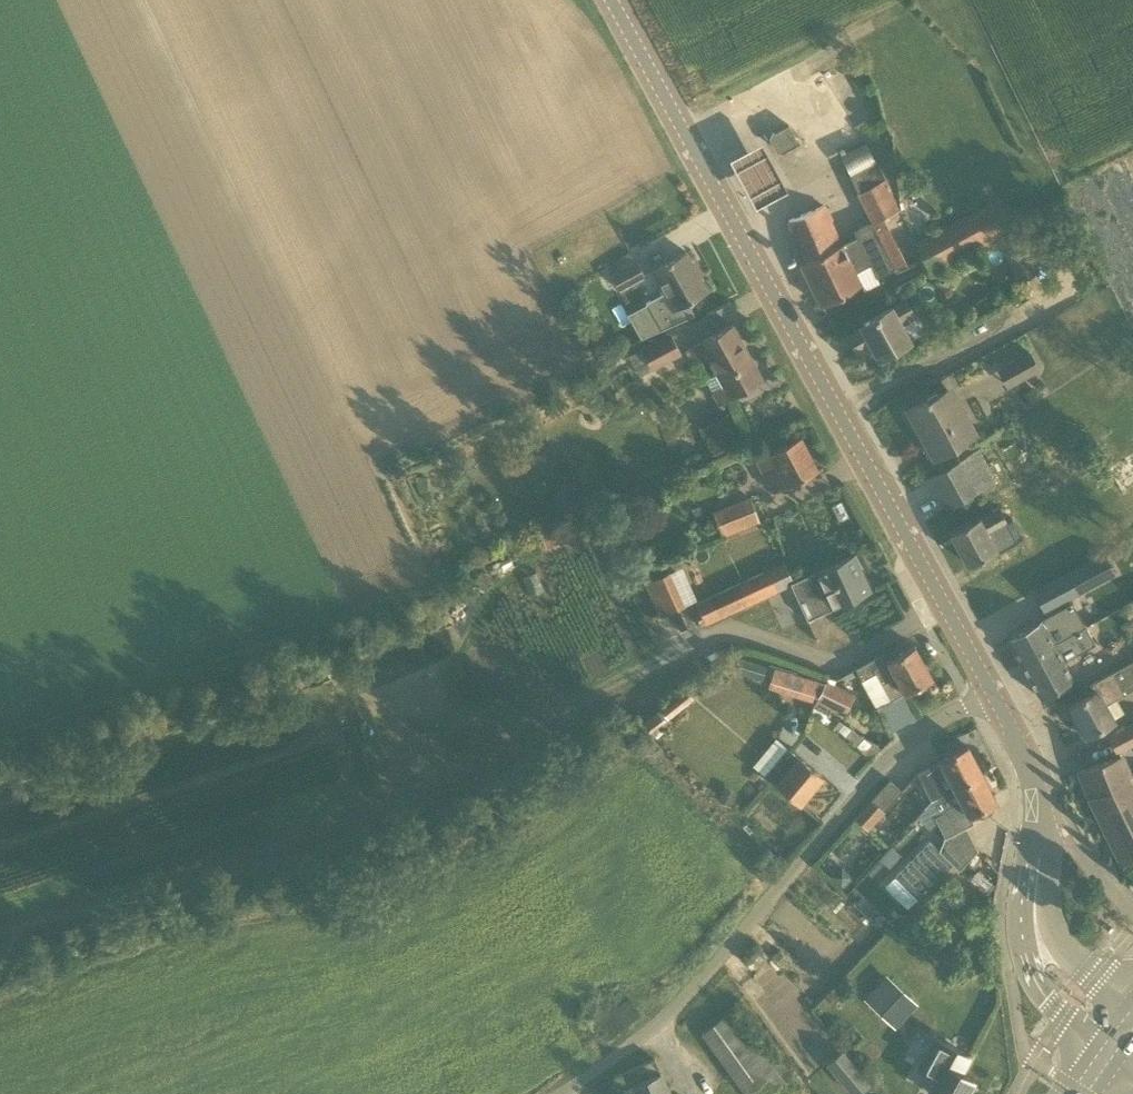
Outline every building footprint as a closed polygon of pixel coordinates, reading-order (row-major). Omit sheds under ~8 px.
[(782,151),(799,141),(789,124),(772,133),(771,138),(777,149),(782,151)] [(755,132),(724,149),(751,197),(782,180),(755,132)] [(885,180),(876,162),(850,176),(858,193),(857,193),(871,222),(854,230),(857,238),(843,246),(823,206),(789,219),(806,261),(801,264),(821,305),(861,283),(856,272),(871,264),(877,278),(906,265),(883,217),(900,209),(887,180),(885,180)] [(930,272),(1012,229),(997,200),(915,244),(930,272)] [(1061,218),(1046,223),(1050,235),(1066,230),(1061,218)] [(1020,280),(1038,270),(1017,232),(999,242),(1020,280)] [(650,271),(672,310),(707,291),(686,251),(650,271)] [(620,290),(645,276),(637,261),(612,276),(620,290)] [(915,313),(907,299),(891,308),(890,306),(860,323),(861,325),(847,333),(857,351),(871,343),(878,357),(911,339),(901,321),(915,313)] [(762,379),(732,324),(699,342),(714,372),(703,378),(718,403),(762,379)] [(640,374),(680,353),(670,334),(630,355),(640,374)] [(1019,381),(1040,369),(1030,351),(1009,362),(1019,381)] [(957,407),(948,391),(930,401),(929,398),(907,410),(932,456),(975,433),(960,405),(957,407)] [(788,486),(817,469),(800,436),(764,457),(772,471),(763,476),(772,493),(787,485),(788,486)] [(978,452),(932,475),(950,506),(994,481),(978,452)] [(721,535),(758,521),(749,498),(712,511),(721,535)] [(950,532),(968,564),(1016,538),(1008,523),(1009,523),(999,505),(950,532)] [(870,589),(854,554),(812,574),(820,591),(805,598),(812,615),(827,608),(828,611),(873,596),(871,590),(870,589)] [(1086,559),(1034,588),(1045,609),(1098,580),(1086,559)] [(738,582),(741,586),(750,604),(776,591),(771,581),(789,573),(784,562),(767,570),(766,569),(751,576),(738,582)] [(660,615),(684,605),(669,571),(645,582),(660,615)] [(750,604),(741,586),(738,582),(694,602),(704,625),(750,604)] [(1085,619),(1101,611),(1091,593),(1076,601),(1085,619)] [(1021,662),(1056,642),(1074,632),(1061,608),(1008,639),(1021,662)] [(1040,697),(1073,679),(1060,656),(1072,649),(1074,654),(1091,645),(1082,628),(1074,632),(1056,642),(1021,662),(1040,697)] [(932,677),(916,647),(888,662),(883,653),(855,668),(876,707),(932,677)] [(741,658),(737,671),(763,680),(767,666),(741,658)] [(1132,688),(1132,662),(1090,685),(1094,692),(1070,705),(1086,735),(1117,719),(1115,716),(1123,711),(1116,698),(1132,688)] [(768,689),(812,701),(818,679),(774,667),(768,689)] [(844,715),(854,694),(834,684),(835,679),(828,677),(816,701),(844,715)] [(834,718),(828,725),(836,732),(842,724),(834,718)] [(1132,742),(1132,722),(1108,736),(1117,751),(1132,742)] [(800,804),(823,776),(775,738),(753,765),(777,786),(800,804)] [(938,795),(940,799),(952,793),(986,781),(967,745),(940,760),(917,772),(925,786),(947,775),(953,788),(938,795)] [(1121,757),(1080,771),(1090,796),(1122,861),(1132,855),(1132,782),(1121,757)] [(868,829),(885,811),(883,810),(901,791),(890,780),(872,799),(873,801),(850,825),(857,832),(863,825),(868,829)] [(974,822),(970,815),(996,801),(986,781),(952,793),(940,799),(946,810),(934,816),(945,837),(974,822)] [(725,786),(718,801),(731,807),(738,792),(725,786)] [(887,886),(910,908),(953,863),(930,841),(911,860),(887,886)] [(842,866),(832,877),(842,888),(853,877),(842,866)] [(893,1021),(912,1001),(884,976),(866,996),(893,1021)] [(765,1044),(736,1006),(702,1032),(715,1050),(746,1093),(766,1093),(784,1081),(776,1071),(783,1066),(767,1043),(765,1044)] [(932,1093),(965,1093),(973,1079),(961,1072),(969,1056),(935,1039),(919,1069),(935,1078),(928,1092),(932,1093)] [(826,1062),(840,1078),(857,1064),(843,1048),(826,1062)] [(655,1058),(614,1076),(622,1093),(671,1093),(655,1058)]
